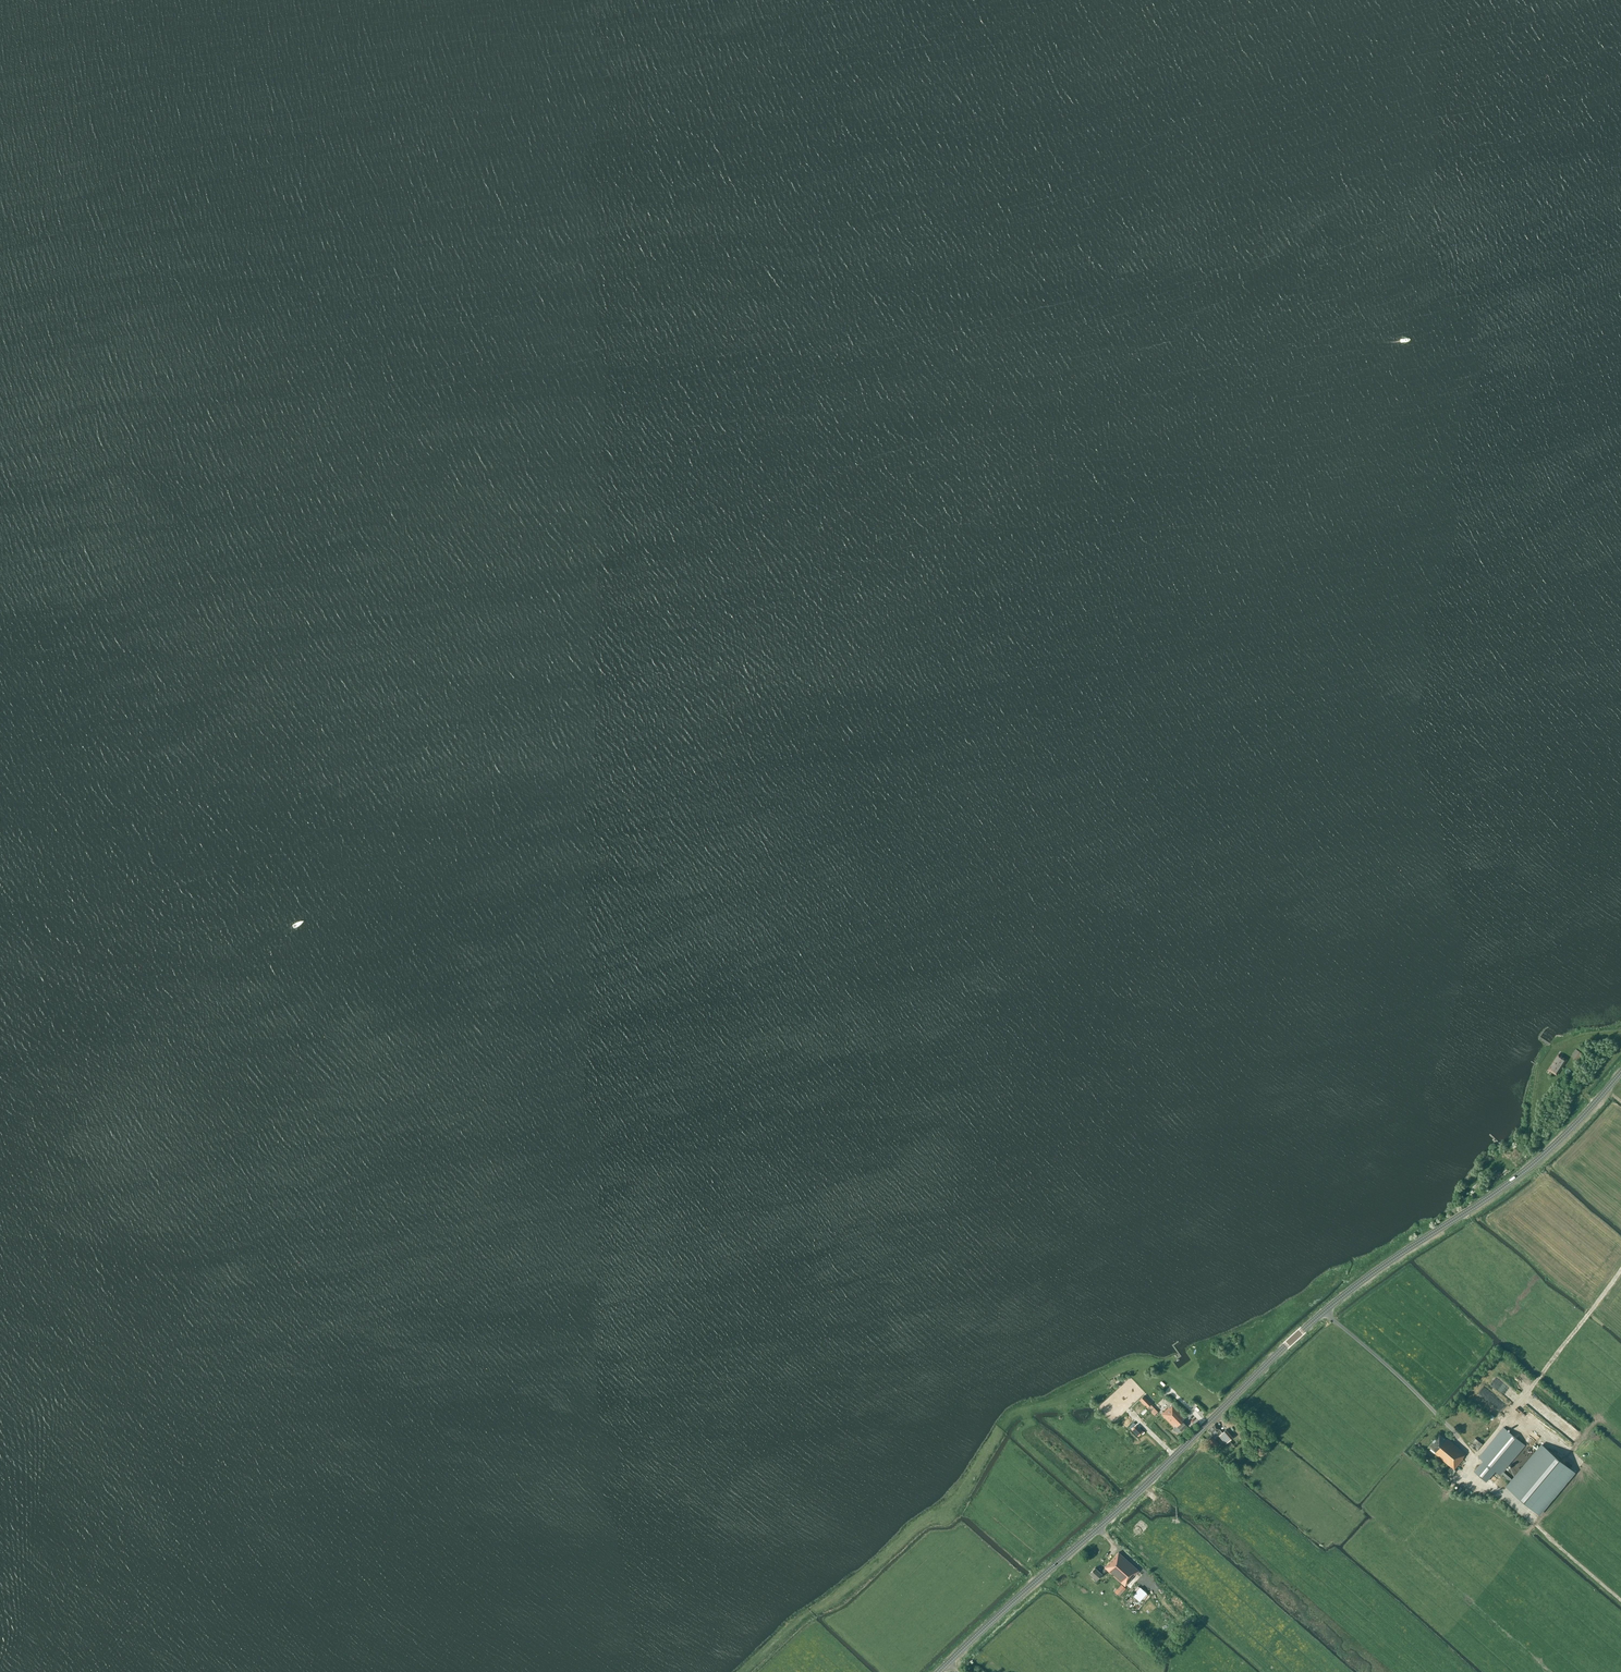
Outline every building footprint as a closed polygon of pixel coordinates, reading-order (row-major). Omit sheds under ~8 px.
[(1571,1056),(1578,1061),(1583,1054),(1576,1049),(1571,1056)] [(1559,1054),(1549,1069),(1556,1075),(1566,1060),(1559,1054)] [(1139,1400),(1147,1408),(1152,1403),(1144,1395),(1139,1400)] [(1506,1403),(1499,1409),(1505,1416),(1512,1410),(1506,1403)] [(1179,1432),(1180,1430),(1181,1431),(1187,1426),(1182,1421),(1185,1419),(1171,1405),(1162,1414),(1175,1428),(1174,1429),(1179,1432)] [(1558,1427),(1569,1438),(1576,1431),(1564,1420),(1558,1427)] [(1547,1422),(1543,1427),(1550,1432),(1554,1428),(1547,1422)] [(1142,1431),(1136,1424),(1131,1429),(1138,1436),(1142,1431)] [(1214,1424),(1207,1430),(1212,1436),(1207,1440),(1213,1447),(1218,1443),(1214,1438),(1218,1435),(1219,1436),(1229,1447),(1233,1444),(1229,1440),(1232,1437),(1226,1430),(1222,1433),(1214,1424)] [(1495,1471),(1510,1483),(1507,1487),(1539,1514),(1575,1472),(1542,1445),(1513,1479),(1503,1471),(1525,1445),(1504,1427),(1479,1457),(1483,1461),(1475,1472),(1486,1481),(1495,1471)] [(1447,1438),(1446,1440),(1439,1434),(1429,1446),(1436,1452),(1435,1453),(1451,1467),(1448,1471),(1453,1474),(1456,1471),(1454,1469),(1463,1459),(1462,1458),(1466,1454),(1447,1438)] [(1475,1438),(1469,1444),(1477,1451),(1482,1444),(1475,1438)] [(1139,1570),(1118,1552),(1104,1568),(1105,1568),(1100,1572),(1095,1568),(1090,1573),(1097,1580),(1102,1574),(1103,1575),(1108,1570),(1125,1586),(1139,1570)] [(1129,1588),(1136,1581),(1133,1578),(1126,1585),(1129,1588)] [(1119,1595),(1126,1588),(1122,1583),(1115,1591),(1119,1595)] [(1141,1597),(1146,1601),(1151,1596),(1146,1592),(1141,1597)] [(1144,1609),(1148,1612),(1154,1604),(1150,1601),(1144,1609)]
